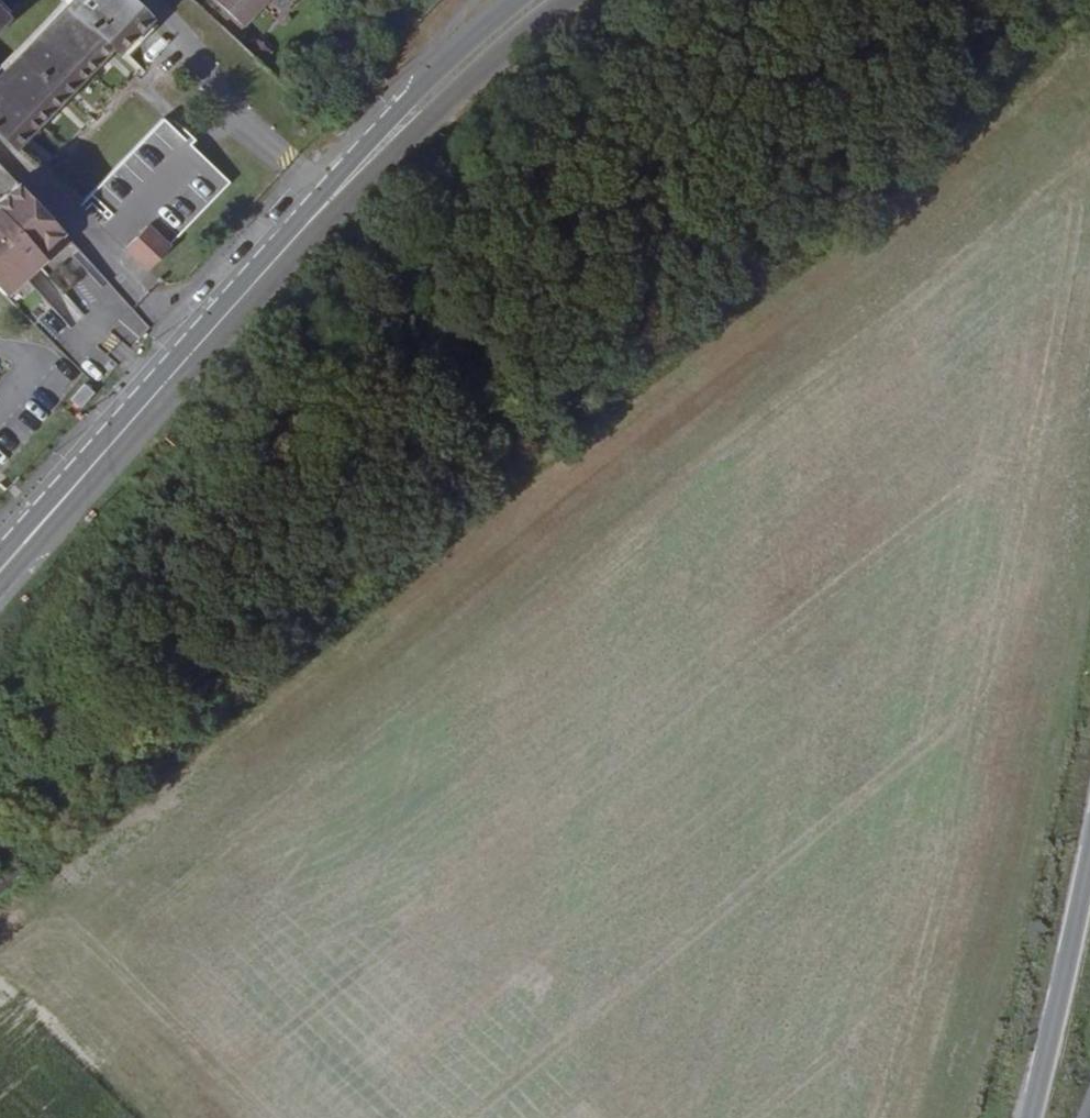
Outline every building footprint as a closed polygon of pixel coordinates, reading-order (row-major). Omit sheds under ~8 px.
[(0,78),(0,134),(13,146),(111,44),(118,52),(150,19),(130,0),(74,0),(0,78)] [(248,27),(272,0),(219,0),(248,27)] [(9,13),(0,4),(0,22),(9,13)] [(11,182),(0,193),(0,292),(2,294),(40,257),(36,252),(58,231),(11,182)] [(149,267),(170,245),(148,224),(127,247),(149,267)] [(31,285),(70,327),(83,315),(44,273),(31,285)] [(80,406),(93,391),(85,384),(72,399),(80,406)]
